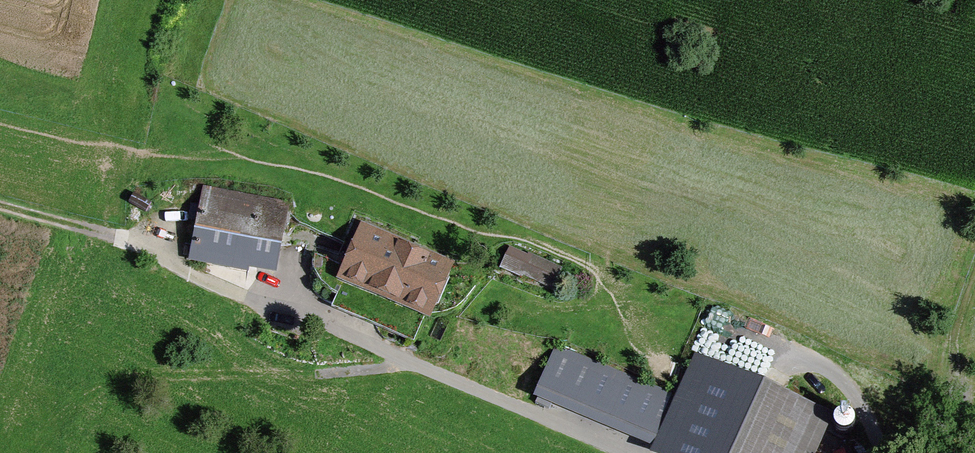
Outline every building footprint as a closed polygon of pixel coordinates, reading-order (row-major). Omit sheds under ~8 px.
[(290,201),(205,188),(195,255),(279,268),(290,201)] [(459,266),(364,228),(342,284),(436,322),(459,266)] [(567,267),(513,252),(505,281),(558,296),(567,267)] [(705,316),(690,349),(722,364),(737,330),(705,316)] [(662,446),(680,396),(556,350),(537,400),(662,446)] [(699,355),(680,396),(662,446),(658,452),(827,452),(843,414),(699,355)]
